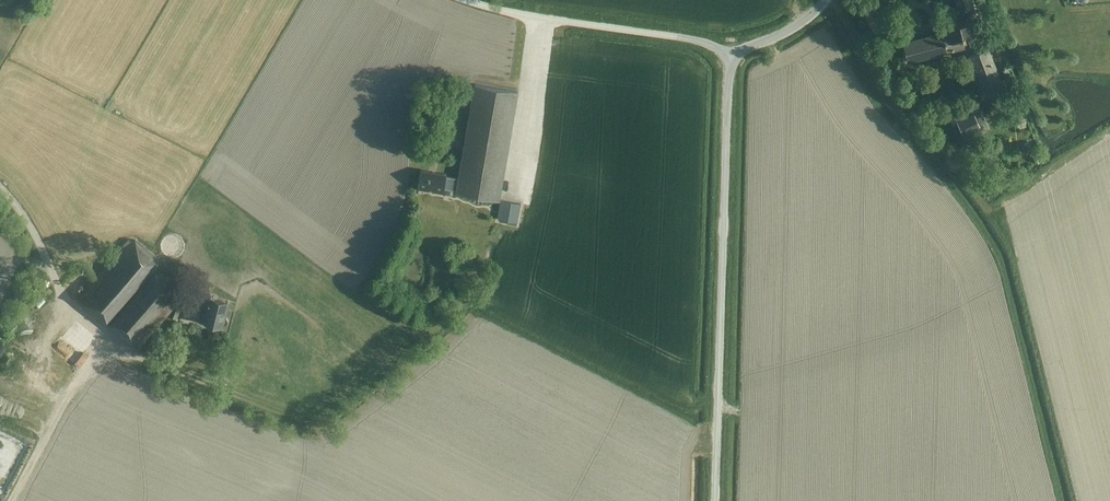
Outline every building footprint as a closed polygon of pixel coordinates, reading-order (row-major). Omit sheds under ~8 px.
[(973,33),(980,31),(974,8),(978,7),(976,0),(955,0),(959,12),(962,11),(966,25),(960,27),(960,29),(904,44),(909,60),(965,45),(965,44),(962,35),(973,33)] [(981,51),(973,33),(962,35),(965,44),(966,43),(965,39),(967,38),(973,54),(981,51)] [(986,48),(981,51),(973,54),(968,56),(985,97),(1003,90),(986,48)] [(455,191),(499,199),(518,91),(474,83),(457,178),(446,176),(446,173),(421,168),(417,188),(443,192),(444,187),(456,189),(455,191)] [(977,105),(949,119),(960,142),(988,129),(977,105)] [(1025,153),(1031,150),(1027,141),(1021,144),(1025,153)] [(521,203),(501,200),(497,218),(517,222),(521,203)] [(128,239),(78,299),(139,350),(183,297),(185,299),(206,304),(202,323),(209,324),(209,322),(224,325),(225,325),(226,323),(227,322),(227,321),(227,319),(224,317),(228,301),(211,297),(211,296),(197,292),(198,287),(187,285),(181,292),(160,273),(166,267),(135,239),(133,242),(128,239)] [(85,352),(76,361),(81,367),(91,358),(85,352)]
